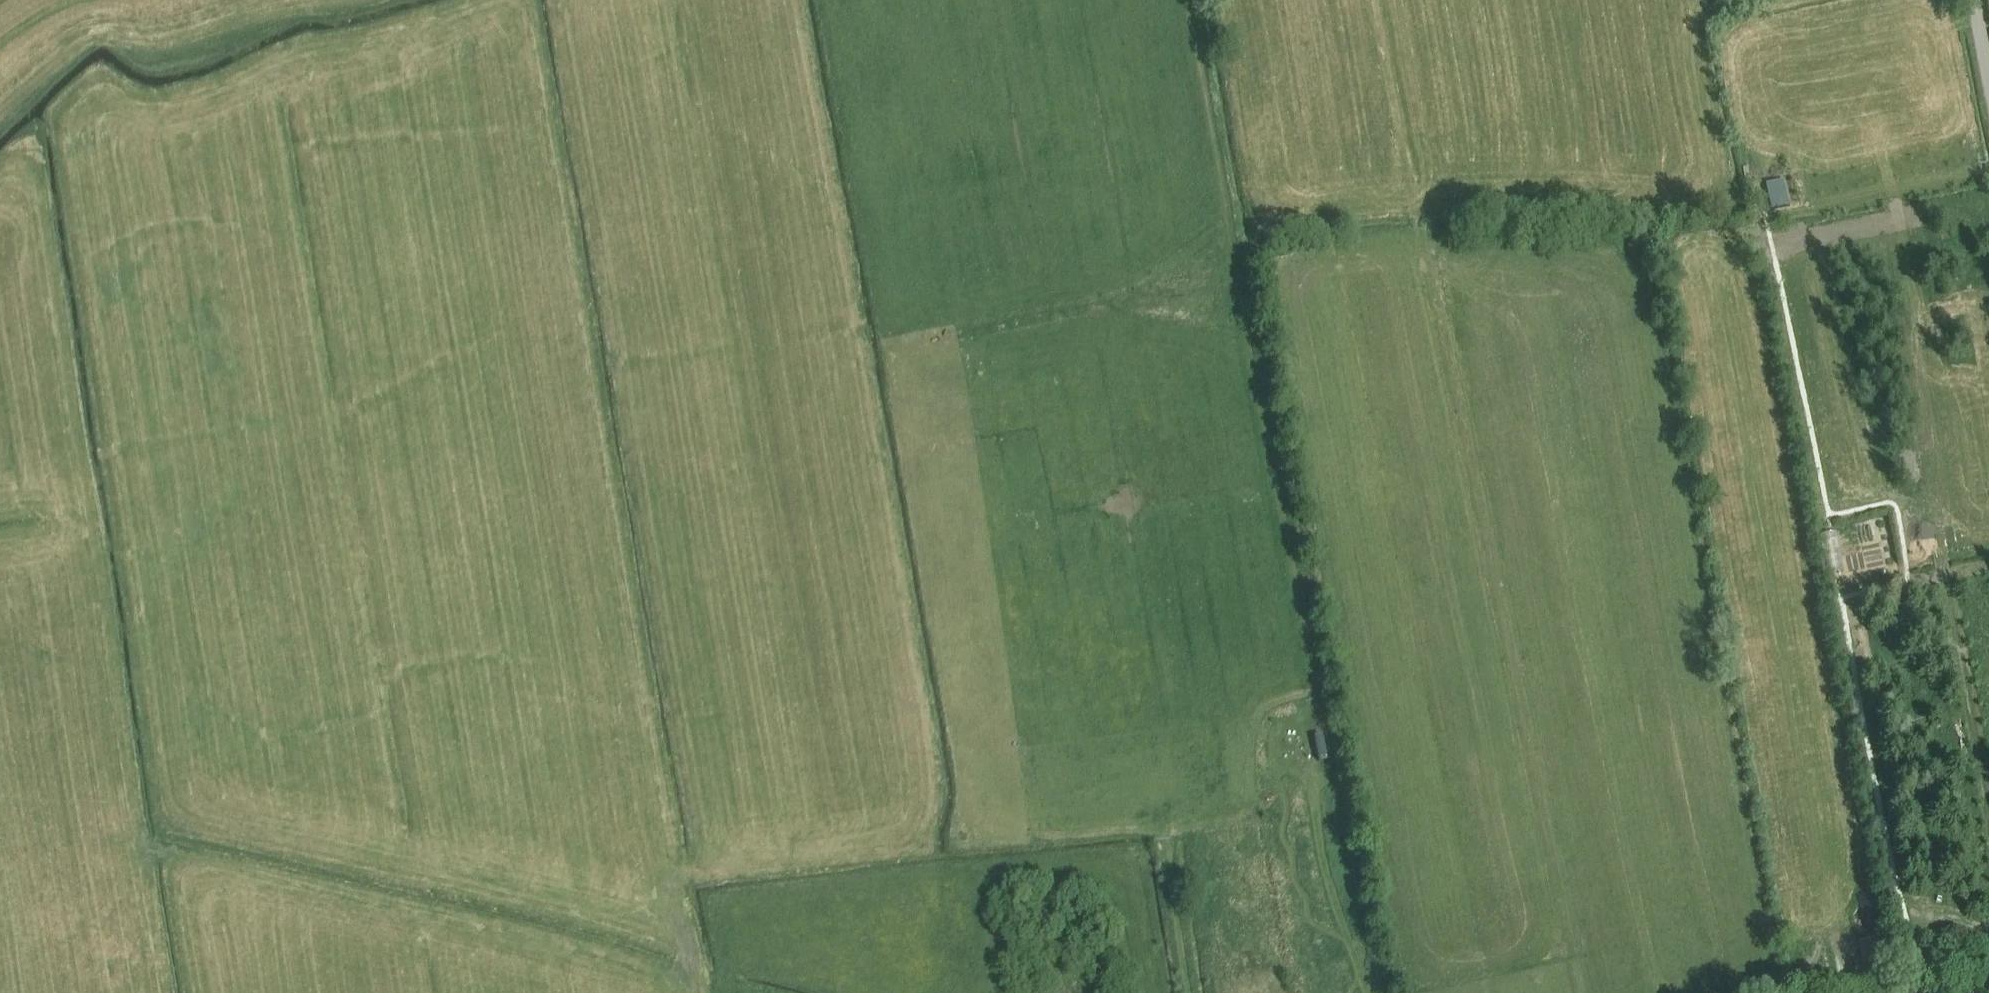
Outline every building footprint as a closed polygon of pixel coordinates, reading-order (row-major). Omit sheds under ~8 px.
[(1765,184),(1770,209),(1789,205),(1784,181),(1765,184)] [(1980,940),(1981,952),(1988,951),(1988,939),(1980,940)] [(1980,971),(1981,983),(1988,982),(1988,970),(1980,971)]
